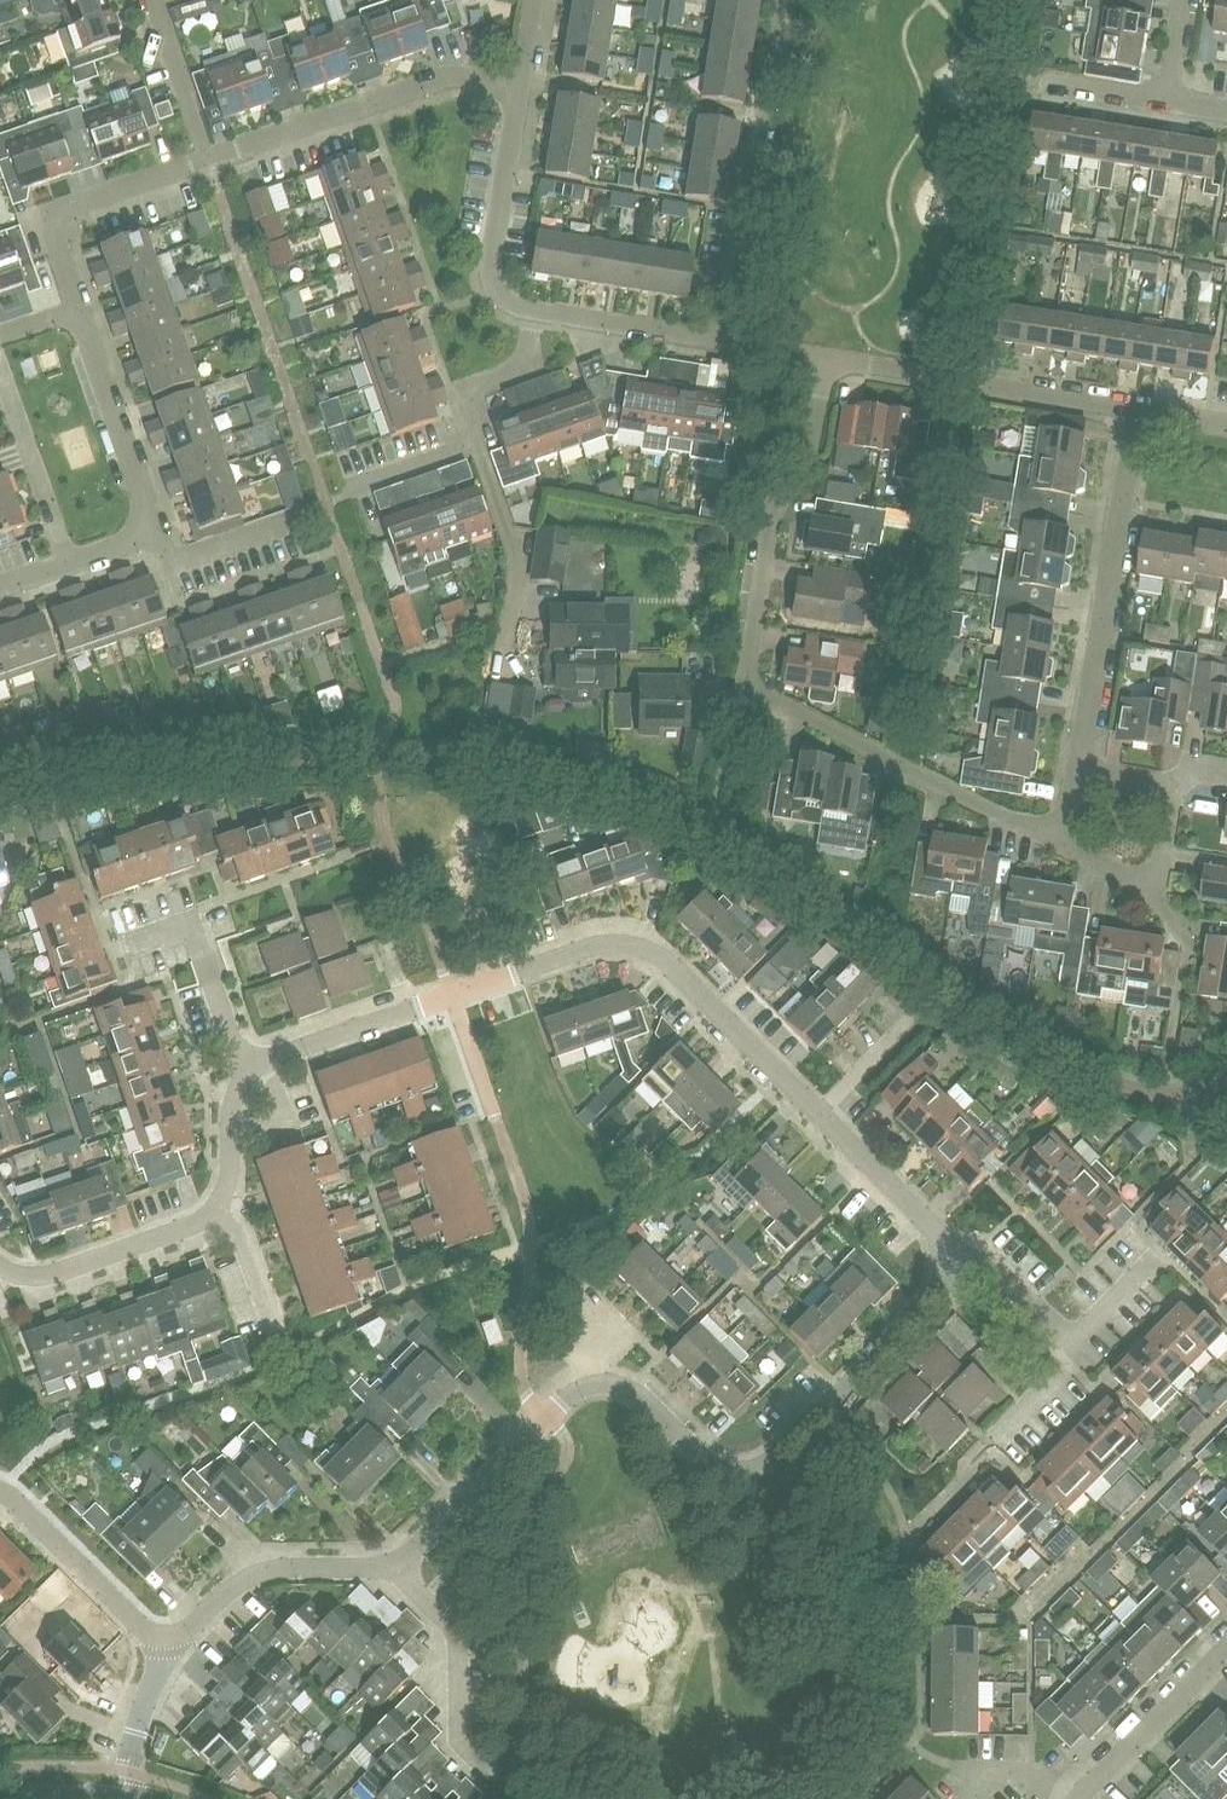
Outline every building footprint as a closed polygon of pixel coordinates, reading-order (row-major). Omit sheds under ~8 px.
[(106,0),(32,0),(31,3),(34,13),(44,17),(52,14),(63,17),(67,28),(111,13),(106,0)] [(426,0),(394,0),(384,3),(387,14),(403,58),(428,49),(423,35),(436,30),(426,0)] [(436,30),(450,25),(442,3),(451,0),(426,0),(436,30)] [(615,4),(592,0),(572,0),(569,23),(611,29),(615,4)] [(661,12),(663,0),(648,0),(647,9),(661,12)] [(668,12),(683,14),(701,17),(703,3),(684,0),(684,2),(670,0),(668,12)] [(759,0),(716,0),(713,20),(755,26),(759,0)] [(1149,18),(1126,14),(1128,2),(1115,0),(1089,0),(1087,9),(1092,10),(1088,35),(1103,37),(1102,38),(1144,45),(1149,18)] [(1204,8),(1218,10),(1214,33),(1226,35),(1226,0),(1206,0),(1204,8)] [(193,17),(188,3),(168,10),(173,24),(193,17)] [(403,58),(387,14),(384,3),(359,12),(360,16),(346,21),(359,57),(372,52),(378,67),(403,58)] [(645,19),(647,11),(634,8),(632,17),(645,19)] [(659,25),(661,12),(647,9),(647,11),(645,19),(645,22),(659,25)] [(680,28),(683,14),(668,12),(666,26),(680,28)] [(58,32),(66,56),(71,71),(109,58),(116,56),(113,49),(118,40),(120,39),(117,31),(120,27),(116,15),(111,14),(111,13),(67,28),(58,32)] [(512,38),(506,20),(494,24),(501,42),(512,38)] [(751,52),(755,26),(713,20),(709,45),(751,52)] [(359,57),(346,21),(332,26),(334,33),(310,41),(325,85),(350,76),(345,62),(359,57)] [(606,55),(611,29),(569,23),(565,48),(606,55)] [(267,89),(281,84),(267,43),(264,35),(244,41),(246,48),(227,54),(247,112),(272,103),(267,89)] [(325,85),(310,41),(292,47),(288,36),(267,43),(281,84),(295,79),(300,94),(325,85)] [(1140,71),(1144,45),(1102,38),(1098,64),(1088,62),(1085,76),(1115,81),(1117,67),(1140,71)] [(747,78),(751,52),(709,45),(705,71),(747,78)] [(602,82),(606,55),(565,48),(560,75),(602,82)] [(638,61),(653,63),(655,51),(640,49),(638,61)] [(659,64),(674,67),(676,54),(661,52),(659,64)] [(1054,70),(1056,61),(1050,53),(1040,52),(1038,68),(1054,70)] [(247,112),(227,54),(203,63),(205,70),(191,75),(204,111),(217,106),(222,120),(247,112)] [(651,76),(653,63),(638,61),(636,73),(651,76)] [(672,79),(674,67),(659,64),(657,77),(672,79)] [(742,104),(747,78),(705,71),(700,98),(742,104)] [(145,131),(158,126),(151,104),(145,88),(131,93),(128,86),(104,94),(107,105),(109,111),(125,154),(150,145),(145,131)] [(595,128),(599,102),(557,95),(553,122),(595,128)] [(173,116),(168,102),(154,107),(158,121),(173,116)] [(125,154),(109,111),(107,105),(83,114),(82,110),(68,115),(81,153),(94,148),(99,163),(125,154)] [(669,126),(689,127),(690,108),(671,106),(669,126)] [(81,153),(68,115),(67,113),(28,126),(32,138),(47,181),(73,172),(68,158),(81,153)] [(1052,181),(1062,120),(1035,116),(1029,150),(1049,154),(1044,180),(1052,181)] [(735,151),(739,125),(697,118),(693,144),(735,151)] [(1082,159),(1088,124),(1062,120),(1052,181),(1060,182),(1064,156),(1082,159)] [(629,121),(627,134),(641,136),(643,124),(629,121)] [(590,154),(595,128),(553,122),(549,147),(590,154)] [(1104,190),(1114,129),(1088,124),(1082,159),(1101,162),(1097,188),(1104,190)] [(648,137),(662,140),(665,127),(650,125),(648,137)] [(32,138),(28,126),(0,136),(0,171),(3,180),(16,175),(21,190),(47,181),(32,138)] [(1135,168),(1141,133),(1114,129),(1104,190),(1112,191),(1116,165),(1135,168)] [(1157,198),(1167,137),(1141,133),(1135,168),(1154,171),(1149,197),(1157,198)] [(641,136),(627,134),(625,146),(639,149),(641,136)] [(660,153),(662,140),(648,137),(645,150),(660,153)] [(1187,176),(1193,141),(1167,137),(1157,198),(1165,199),(1169,173),(1187,176)] [(1215,180),(1220,146),(1193,141),(1187,176),(1206,179),(1204,195),(1219,197),(1220,186),(1213,185),(1214,180),(1215,180)] [(731,177),(735,151),(693,144),(689,170),(731,177)] [(586,181),(590,154),(549,147),(544,174),(586,181)] [(325,197),(387,176),(383,164),(367,169),(362,156),(316,172),(325,197)] [(726,203),(731,177),(689,170),(684,197),(708,201),(726,203)] [(634,175),(620,173),(618,186),(632,188),(634,175)] [(334,222),(380,206),(375,193),(391,188),(387,176),(325,197),(334,222)] [(655,179),(641,176),(639,189),(652,191),(655,179)] [(557,197),(570,199),(572,186),(559,184),(557,197)] [(572,186),(570,199),(583,202),(585,188),(572,186)] [(274,214),(265,189),(245,196),(254,221),(274,214)] [(608,206),(621,208),(623,194),(611,192),(608,206)] [(623,194),(621,208),(634,210),(636,197),(623,194)] [(660,215),(673,217),(675,203),(662,201),(660,215)] [(675,203),(673,217),(685,219),(688,205),(675,203)] [(343,247),(404,225),(400,213),(384,219),(380,206),(334,222),(343,247)] [(1063,236),(1065,222),(1060,213),(1052,212),(1048,233),(1063,236)] [(283,235),(280,224),(262,230),(265,241),(283,235)] [(351,271),(397,255),(392,243),(408,237),(404,225),(343,247),(351,271)] [(19,269),(32,264),(31,261),(19,227),(0,233),(0,292),(24,284),(19,269)] [(93,278),(155,256),(146,230),(102,246),(100,246),(105,261),(89,267),(93,278)] [(557,279),(564,237),(537,233),(531,274),(557,279)] [(1220,235),(1218,246),(1226,247),(1226,236),(1220,235)] [(583,283),(590,241),(564,237),(557,279),(583,283)] [(1040,255),(1043,240),(1030,238),(1027,253),(1040,255)] [(1056,242),(1043,240),(1040,255),(1054,257),(1056,242)] [(609,287),(615,245),(590,241),(583,283),(609,287)] [(634,291),(641,250),(615,245),(609,287),(634,291)] [(1079,262),(1093,264),(1095,248),(1082,246),(1079,262)] [(1095,248),(1093,264),(1106,266),(1108,251),(1095,248)] [(292,261),(288,250),(267,257),(271,268),(292,261)] [(660,296),(667,254),(641,250),(634,291),(660,296)] [(686,300),(693,258),(667,254),(660,296),(686,300)] [(360,296),(421,274),(417,262),(401,268),(397,255),(351,271),(360,296)] [(1132,270),(1145,272),(1147,257),(1134,255),(1132,270)] [(118,297),(164,281),(155,256),(93,278),(97,289),(113,283),(118,297)] [(1147,257),(1145,272),(1158,274),(1160,259),(1147,257)] [(1184,279),(1197,281),(1200,266),(1187,264),(1184,279)] [(1200,266),(1197,281),(1210,283),(1213,268),(1200,266)] [(290,278),(286,267),(275,271),(279,282),(290,278)] [(228,285),(223,271),(208,277),(213,290),(228,285)] [(369,321),(414,305),(410,292),(425,286),(421,274),(360,296),(369,321)] [(110,327),(172,306),(164,281),(118,297),(123,310),(107,316),(110,327)] [(233,300),(228,286),(213,291),(219,306),(233,300)] [(181,330),(172,306),(110,327),(114,338),(130,332),(135,346),(181,330)] [(1024,354),(1031,311),(1004,307),(998,342),(1016,345),(1015,353),(1024,354)] [(1051,350),(1057,316),(1031,311),(1024,354),(1033,356),(1034,348),(1051,350)] [(312,331),(306,314),(289,320),(294,335),(295,337),(312,331)] [(1076,363),(1083,320),(1057,316),(1051,350),(1069,353),(1067,361),(1076,363)] [(365,361),(426,340),(422,328),(406,333),(401,320),(356,335),(365,361)] [(1104,359),(1110,324),(1083,320),(1076,363),(1085,364),(1087,356),(1104,359)] [(1129,371),(1136,328),(1110,324),(1104,359),(1121,362),(1120,370),(1129,371)] [(1156,367),(1162,333),(1136,328),(1129,371),(1138,373),(1139,365),(1156,367)] [(189,355),(181,330),(135,346),(140,360),(124,365),(128,376),(189,355)] [(1181,380),(1188,337),(1162,333),(1156,367),(1174,370),(1173,378),(1181,380)] [(1210,376),(1215,341),(1188,337),(1181,380),(1190,381),(1192,373),(1210,376)] [(419,370),(414,357),(430,352),(426,340),(365,361),(373,386),(419,370)] [(152,397),(198,381),(189,355),(128,376),(131,387),(147,382),(152,397)] [(649,358),(646,373),(659,375),(662,360),(649,358)] [(695,380),(708,383),(710,368),(697,366),(695,380)] [(382,410),(443,389),(439,377),(423,383),(419,370),(373,386),(382,410)] [(554,390),(566,385),(561,371),(549,375),(554,390)] [(667,438),(675,392),(657,389),(659,375),(646,373),(646,378),(644,387),(651,388),(641,446),(640,446),(640,448),(666,452),(666,450),(665,450),(667,438)] [(644,387),(646,378),(638,377),(636,386),(625,384),(623,402),(607,399),(593,404),(604,436),(612,437),(612,442),(640,446),(641,446),(651,388),(644,387)] [(604,437),(604,436),(593,404),(607,399),(606,380),(585,387),(588,394),(571,399),(566,385),(554,390),(559,403),(565,401),(580,445),(604,437)] [(699,396),(706,397),(707,389),(708,383),(695,380),(693,395),(675,392),(667,438),(665,450),(666,450),(689,454),(690,454),(699,396)] [(502,392),(507,406),(520,402),(515,387),(502,392)] [(210,415),(201,389),(155,405),(160,420),(145,425),(148,436),(210,415)] [(391,436),(436,420),(432,407),(447,401),(443,389),(382,410),(391,436)] [(726,392),(707,389),(706,397),(699,396),(690,454),(689,454),(689,455),(721,461),(724,444),(732,445),(738,408),(723,406),(726,392)] [(328,401),(325,391),(315,395),(319,405),(328,401)] [(565,401),(559,403),(542,409),(557,453),(580,445),(565,401)] [(557,453),(542,409),(525,415),(520,402),(507,406),(512,420),(518,418),(534,461),(557,453)] [(880,451),(887,411),(858,406),(854,433),(839,431),(835,460),(833,468),(850,470),(851,463),(862,465),(864,449),(880,451)] [(1081,467),(1086,437),(1056,432),(1058,415),(1028,410),(1021,457),(1038,460),(1081,467)] [(925,445),(911,442),(915,416),(887,411),(880,451),(896,454),(893,470),(904,472),(903,479),(919,482),(925,445)] [(344,423),(341,414),(323,420),(325,425),(327,430),(344,423)] [(173,455),(219,439),(210,415),(148,436),(152,447),(168,442),(173,455)] [(502,448),(490,453),(502,488),(539,475),(534,461),(518,418),(512,420),(494,426),(502,448)] [(992,450),(994,436),(983,434),(981,448),(992,450)] [(165,485),(227,464),(219,439),(173,455),(177,469),(162,474),(165,485)] [(286,478),(299,473),(289,447),(276,453),(286,478)] [(1087,475),(1081,470),(1081,467),(1038,460),(1021,457),(1013,504),(1043,509),(1046,492),(1076,497),(1077,492),(1085,489),(1087,475)] [(192,510),(238,494),(227,464),(165,485),(169,496),(185,491),(192,510)] [(442,485),(454,481),(449,467),(437,471),(442,485)] [(15,500),(6,475),(0,477),(0,505),(15,500)] [(491,533),(476,489),(459,495),(454,481),(442,485),(443,490),(446,499),(452,497),(468,541),(491,533)] [(838,499),(841,484),(826,482),(824,497),(838,499)] [(395,502),(407,497),(402,483),(390,487),(395,502)] [(656,508),(659,491),(647,489),(644,506),(656,508)] [(446,499),(443,490),(426,496),(429,505),(444,549),(468,541),(452,497),(446,499)] [(210,527),(245,515),(238,494),(192,510),(198,529),(193,530),(197,541),(213,536),(210,527)] [(444,549),(429,505),(412,511),(407,497),(395,502),(400,516),(406,514),(424,566),(448,558),(444,549)] [(15,500),(0,505),(0,534),(24,526),(15,500)] [(722,519),(724,504),(704,501),(702,516),(720,519),(722,519)] [(885,511),(872,509),(840,504),(837,523),(810,518),(810,523),(805,522),(801,544),(806,545),(805,550),(846,557),(848,542),(879,547),(885,511)] [(1066,561),(1071,531),(1040,526),(1043,509),(1013,504),(1009,528),(1025,539),(1023,554),(1066,561)] [(918,515),(902,512),(900,529),(915,531),(918,515)] [(406,514),(400,516),(382,522),(401,578),(425,570),(424,566),(406,514)] [(568,534),(540,529),(532,579),(561,582),(568,534)] [(1226,555),(1226,537),(1202,533),(1200,543),(1195,575),(1197,575),(1223,580),(1226,555)] [(1167,580),(1174,538),(1146,534),(1139,576),(1167,580)] [(1195,575),(1200,543),(1174,538),(1167,580),(1195,585),(1197,575),(1195,575)] [(1069,584),(1072,569),(1065,564),(1066,561),(1023,554),(1010,552),(1008,568),(1003,568),(998,598),(1028,603),(1031,586),(1061,591),(1061,587),(1069,584)] [(165,617),(151,578),(137,583),(131,567),(120,571),(142,632),(167,624),(165,617)] [(345,623),(329,577),(315,583),(309,567),(298,570),(320,632),(345,623)] [(320,632),(298,570),(287,574),(293,590),(279,595),(295,641),(320,632)] [(142,632),(120,571),(109,574),(115,590),(101,595),(117,641),(142,632)] [(836,622),(839,603),(879,610),(884,581),(834,573),(831,588),(798,583),(793,615),(836,622)] [(117,641),(101,595),(87,600),(82,584),(71,588),(92,649),(117,641)] [(295,641),(279,595),(265,600),(260,584),(249,588),(270,649),(295,641)] [(92,649),(71,588),(60,592),(65,608),(51,613),(66,658),(92,649)] [(270,649),(249,588),(238,591),(243,607),(230,612),(246,658),(270,649)] [(1050,655),(1055,625),(1025,620),(1028,603),(998,598),(993,629),(1010,632),(1007,648),(1050,655)] [(246,658),(230,612),(216,617),(211,601),(200,605),(221,666),(246,658)] [(474,609),(481,631),(500,625),(493,603),(474,609)] [(58,661),(42,616),(28,621),(22,605),(11,608),(32,670),(58,661)] [(221,666),(200,605),(189,608),(194,624),(179,630),(195,675),(221,666)] [(449,637),(471,630),(464,607),(441,615),(449,637)] [(605,652),(612,652),(626,652),(626,629),(616,629),(617,607),(562,607),(562,621),(551,621),(551,651),(571,651),(571,662),(596,662),(596,652),(605,652)] [(11,608),(0,612),(6,628),(0,630),(0,656),(8,679),(32,670),(11,608)] [(1145,640),(1157,642),(1160,628),(1147,626),(1145,640)] [(1160,628),(1157,642),(1170,644),(1172,630),(1160,628)] [(834,671),(860,675),(861,675),(866,646),(822,639),(819,657),(789,652),(784,683),(810,688),(808,699),(810,703),(830,706),(833,704),(836,690),(833,687),(831,687),(834,671)] [(1211,656),(1213,642),(1201,640),(1198,654),(1211,656)] [(1226,644),(1213,642),(1211,656),(1224,658),(1226,644)] [(1054,662),(1050,658),(1050,655),(1007,648),(1005,665),(987,662),(982,693),(1012,697),(1015,680),(1045,685),(1046,679),(1052,677),(1054,662)] [(611,688),(612,652),(605,652),(596,652),(596,662),(571,662),(571,651),(551,651),(543,651),(543,687),(560,687),(561,694),(564,698),(569,702),(572,704),(587,704),(593,701),(595,697),(598,693),(598,687),(611,688)] [(1180,653),(1177,668),(1195,671),(1196,663),(1197,656),(1180,653)] [(1224,689),(1226,673),(1226,668),(1196,663),(1195,671),(1193,686),(1190,703),(1207,706),(1203,729),(1226,733),(1226,689),(1224,689)] [(688,727),(688,678),(639,678),(639,734),(657,734),(657,726),(688,727)] [(1190,703),(1193,686),(1174,683),(1160,681),(1158,693),(1162,694),(1160,707),(1124,701),(1118,739),(1131,741),(1131,742),(1165,748),(1170,714),(1188,717),(1190,703)] [(533,690),(514,688),(510,716),(529,719),(533,690)] [(1035,749),(1040,719),(1009,715),(1012,697),(982,693),(978,719),(995,722),(992,742),(1035,749)] [(131,718),(129,710),(123,707),(115,710),(119,722),(131,718)] [(707,735),(687,732),(682,765),(701,768),(707,735)] [(1036,773),(1039,755),(1035,751),(1035,749),(992,742),(990,758),(966,762),(962,786),(997,792),(1000,774),(1030,779),(1031,775),(1036,773)] [(829,766),(830,766),(831,759),(800,754),(795,787),(777,784),(772,817),(790,820),(791,813),(797,814),(805,807),(805,802),(822,805),(823,805),(829,766)] [(859,771),(830,766),(829,766),(823,805),(822,805),(821,812),(822,812),(819,829),(847,834),(844,849),(864,852),(871,807),(854,804),(859,771)] [(254,799),(254,787),(237,787),(236,799),(254,799)] [(254,787),(254,799),(271,799),(272,787),(254,787)] [(128,789),(129,801),(147,800),(146,788),(128,789)] [(103,803),(98,789),(83,794),(88,808),(103,803)] [(129,801),(128,789),(111,790),(112,802),(129,801)] [(529,799),(502,798),(516,837),(539,829),(529,799)] [(335,852),(330,839),(326,828),(331,826),(325,810),(312,815),(310,808),(286,816),(294,839),(302,837),(311,860),(335,852)] [(248,856),(240,832),(218,840),(215,829),(218,828),(211,809),(196,814),(210,855),(220,851),(224,865),(220,866),(225,882),(230,880),(238,878),(240,884),(264,876),(256,853),(248,856)] [(568,812),(565,824),(582,828),(585,817),(568,812)] [(195,867),(192,861),(210,855),(196,814),(163,826),(171,849),(163,852),(171,875),(195,867)] [(294,839),(286,816),(263,824),(271,848),(279,845),(287,868),(311,860),(302,837),(294,839)] [(271,848),(263,824),(240,832),(248,856),(256,853),(264,876),(287,868),(279,845),(271,848)] [(171,849),(163,826),(140,834),(148,857),(140,860),(148,883),(171,875),(163,852),(171,849)] [(62,841),(58,829),(41,835),(44,846),(62,841)] [(148,857),(140,834),(116,842),(124,865),(116,868),(124,891),(148,883),(140,860),(148,857)] [(672,881),(676,865),(679,853),(651,846),(647,834),(632,839),(604,849),(617,884),(645,874),(672,881)] [(955,883),(962,838),(936,834),(930,867),(916,865),(911,895),(936,899),(937,894),(939,892),(949,894),(952,893),(953,893),(955,883)] [(981,886),(988,842),(962,838),(955,883),(953,893),(953,895),(972,898),(969,915),(970,935),(987,938),(991,919),(993,906),(995,888),(981,886)] [(124,865),(116,842),(92,850),(94,857),(82,861),(87,877),(92,876),(100,899),(124,891),(116,868),(124,865)] [(590,893),(577,858),(573,846),(546,856),(547,857),(532,862),(541,888),(554,883),(561,903),(590,893)] [(604,849),(577,858),(590,893),(617,884),(604,849)] [(693,869),(696,858),(679,853),(676,865),(693,869)] [(0,855),(0,886),(10,883),(0,855)] [(84,905),(76,882),(68,885),(62,869),(37,878),(41,889),(35,891),(39,904),(32,906),(40,930),(63,922),(60,913),(84,905)] [(1207,869),(1202,900),(1226,904),(1226,872),(1207,869)] [(1038,931),(1045,886),(1014,881),(1009,908),(993,906),(991,919),(987,938),(1015,943),(1017,927),(1038,931)] [(1086,936),(1069,934),(1077,886),(1055,882),(1054,887),(1045,886),(1038,931),(1035,950),(1065,955),(1060,988),(1077,991),(1083,953),(1086,936)] [(723,914),(723,915),(731,907),(721,896),(713,905),(702,893),(675,919),(696,940),(723,914)] [(762,916),(769,905),(754,896),(748,906),(762,916)] [(92,929),(84,905),(60,913),(63,922),(40,930),(48,953),(72,946),(69,937),(92,929)] [(784,915),(769,905),(762,916),(778,925),(784,915)] [(347,950),(333,911),(303,921),(311,942),(303,945),(309,963),(314,965),(317,960),(335,954),(347,950)] [(717,961),(743,935),(723,915),(723,914),(696,940),(717,961)] [(100,951),(92,929),(69,937),(72,946),(48,953),(56,977),(79,969),(76,959),(100,951)] [(788,943),(796,951),(809,939),(801,930),(788,943)] [(1127,979),(1135,936),(1104,931),(1100,956),(1083,953),(1077,991),(1076,996),(1074,1010),(1075,1010),(1083,1011),(1085,1001),(1082,1000),(1082,997),(1102,1000),(1104,990),(1125,993),(1127,979)] [(309,963),(303,945),(299,933),(260,947),(270,977),(291,969),(294,977),(312,970),(314,965),(309,963)] [(764,956),(743,935),(717,961),(738,982),(740,980),(764,956)] [(1166,941),(1135,936),(1127,979),(1125,993),(1124,1003),(1172,1011),(1179,968),(1162,966),(1166,941)] [(1210,939),(1201,996),(1226,1001),(1226,942),(1210,939)] [(784,963),(796,951),(788,943),(776,955),(784,963)] [(11,966),(6,949),(0,951),(0,970),(11,966)] [(108,976),(100,951),(76,959),(79,969),(56,977),(61,989),(49,993),(55,1009),(113,989),(108,976)] [(370,984),(359,954),(338,961),(335,954),(317,960),(314,965),(319,967),(326,987),(330,998),(370,984)] [(854,1009),(875,988),(874,987),(885,975),(870,965),(858,971),(848,962),(840,954),(820,973),(819,974),(854,1009)] [(776,972),(768,964),(755,976),(764,985),(776,972)] [(326,1011),(319,989),(326,987),(319,967),(314,965),(312,970),(294,977),(281,981),(295,1021),(326,1011)] [(11,966),(0,970),(0,973),(5,986),(17,982),(11,966)] [(833,1029),(854,1009),(819,974),(820,973),(818,972),(809,982),(819,991),(807,1003),(833,1029)] [(153,1029),(145,1005),(152,1003),(147,990),(122,998),(94,1008),(103,1036),(127,1028),(130,1037),(153,1029)] [(640,1009),(632,1011),(625,991),(597,1001),(611,1039),(622,1072),(619,1076),(627,1084),(640,1072),(632,1063),(625,1042),(648,1034),(640,1009)] [(1074,1010),(1076,996),(1070,995),(1068,1008),(1060,1007),(1056,1029),(1071,1037),(1075,1010),(1074,1010)] [(611,1039),(597,1001),(569,1011),(582,1048),(611,1039)] [(812,1050),(833,1029),(807,1003),(786,1024),(812,1050)] [(3,1005),(0,1006),(0,1025),(9,1022),(3,1005)] [(582,1048),(569,1011),(542,1020),(555,1058),(582,1048)] [(678,1034),(670,1026),(658,1038),(666,1046),(678,1034)] [(161,1052),(153,1029),(130,1037),(127,1028),(103,1036),(111,1059),(135,1050),(138,1060),(161,1052)] [(42,1077),(54,1073),(40,1034),(18,1042),(32,1081),(42,1077)] [(436,1089),(419,1039),(393,1048),(417,1118),(426,1115),(419,1095),(436,1089)] [(662,1103),(698,1066),(677,1044),(640,1081),(662,1103)] [(417,1118),(393,1048),(367,1057),(384,1107),(401,1101),(407,1121),(417,1118)] [(169,1075),(161,1052),(138,1060),(135,1050),(111,1059),(119,1082),(143,1074),(146,1083),(169,1075)] [(63,1076),(80,1070),(75,1054),(57,1060),(63,1076)] [(384,1107),(367,1057),(341,1066),(365,1136),(375,1133),(368,1113),(384,1107)] [(984,1071),(998,1081),(1005,1071),(990,1061),(984,1071)] [(365,1136),(341,1066),(315,1076),(332,1126),(349,1120),(356,1139),(365,1136)] [(682,1123),(719,1086),(698,1066),(662,1103),(682,1123)] [(929,1116),(946,1098),(914,1066),(885,1095),(886,1097),(887,1096),(900,1109),(898,1110),(904,1116),(899,1121),(917,1139),(934,1121),(929,1116)] [(80,1070),(63,1076),(71,1100),(84,1095),(82,1090),(86,1088),(80,1070)] [(1019,1081),(1005,1071),(998,1081),(1013,1090),(1019,1081)] [(51,1104),(64,1100),(54,1073),(42,1077),(51,1104)] [(177,1099),(169,1075),(146,1083),(143,1074),(119,1082),(127,1106),(151,1098),(154,1106),(177,1099)] [(619,1076),(598,1096),(607,1105),(627,1084),(619,1076)] [(714,1134),(740,1107),(719,1086),(682,1123),(691,1132),(701,1122),(714,1134)] [(6,1108),(0,1091),(0,1092),(0,1122),(24,1114),(20,1103),(6,1108)] [(607,1105),(598,1096),(586,1109),(594,1117),(607,1105)] [(185,1122),(177,1099),(154,1106),(151,1098),(127,1106),(135,1129),(159,1121),(162,1130),(185,1122)] [(946,1133),(963,1115),(946,1098),(929,1116),(934,1121),(917,1139),(934,1156),(952,1139),(946,1133)] [(73,1107),(78,1123),(91,1119),(85,1103),(73,1107)] [(963,1150),(980,1133),(990,1123),(973,1106),(963,1115),(946,1133),(952,1139),(934,1156),(952,1174),(969,1156),(963,1150)] [(24,1114),(0,1122),(0,1154),(33,1142),(24,1114)] [(622,1129),(608,1115),(594,1129),(607,1143),(622,1129)] [(73,1129),(70,1118),(51,1125),(55,1135),(73,1129)] [(1164,1130),(1143,1118),(1120,1140),(1137,1157),(1150,1144),(1164,1130)] [(91,1119),(78,1123),(84,1140),(97,1135),(91,1119)] [(193,1146),(185,1122),(162,1130),(159,1121),(135,1129),(143,1150),(132,1154),(138,1171),(141,1170),(146,1183),(184,1170),(178,1151),(193,1146)] [(1114,1127),(1103,1121),(1091,1133),(1100,1141),(1114,1127)] [(649,1140),(636,1127),(628,1136),(640,1148),(649,1140)] [(396,1180),(466,1156),(457,1129),(451,1131),(407,1146),(413,1164),(393,1170),(396,1180)] [(991,1177),(1003,1165),(993,1156),(999,1151),(980,1133),(963,1150),(969,1156),(952,1174),(970,1192),(988,1175),(991,1177)] [(60,1141),(64,1152),(81,1147),(77,1135),(60,1141)] [(1054,1171),(1071,1153),(1054,1135),(1036,1153),(1033,1149),(1010,1173),(1020,1183),(1025,1178),(1043,1195),(1060,1177),(1054,1171)] [(657,1165),(678,1158),(680,1151),(667,1138),(648,1156),(657,1165)] [(64,1152),(60,1141),(43,1146),(47,1158),(64,1152)] [(759,1154),(757,1156),(745,1144),(712,1177),(724,1189),(732,1181),(753,1201),(779,1175),(778,1173),(779,1168),(773,1161),(767,1163),(759,1154)] [(335,1164),(332,1155),(313,1162),(307,1145),(261,1161),(256,1162),(266,1189),(335,1164)] [(36,1162),(32,1150),(16,1156),(20,1168),(36,1162)] [(1071,1188),(1089,1170),(1071,1153),(1054,1171),(1060,1177),(1043,1195),(1060,1212),(1078,1194),(1071,1188)] [(425,1199),(475,1181),(466,1156),(396,1180),(399,1189),(419,1182),(425,1199)] [(110,1195),(123,1190),(113,1160),(99,1165),(100,1169),(88,1173),(91,1183),(76,1188),(88,1224),(116,1214),(110,1195)] [(1114,1180),(1097,1163),(1089,1170),(1071,1188),(1078,1194),(1060,1212),(1078,1230),(1095,1212),(1089,1205),(1106,1188),(1114,1180)] [(325,1197),(319,1181),(339,1174),(335,1164),(266,1189),(275,1215),(325,1197)] [(774,1222),(801,1196),(779,1175),(753,1201),(774,1222)] [(61,1233),(49,1197),(43,1179),(14,1189),(18,1198),(15,1199),(19,1209),(21,1208),(30,1235),(28,1236),(31,1245),(34,1247),(49,1242),(51,1238),(50,1237),(61,1233)] [(484,1207),(475,1181),(425,1199),(431,1215),(411,1222),(414,1231),(484,1207)] [(76,1188),(49,1197),(61,1233),(88,1224),(76,1188)] [(1117,1232),(1129,1220),(1119,1211),(1125,1206),(1106,1188),(1089,1205),(1095,1212),(1078,1230),(1096,1248),(1114,1230),(1117,1232)] [(1180,1226),(1198,1209),(1180,1191),(1162,1209),(1158,1205),(1146,1217),(1156,1227),(1151,1232),(1169,1250),(1186,1232),(1180,1226)] [(795,1243),(821,1217),(801,1196),(774,1222),(795,1243)] [(331,1214),(325,1197),(275,1215),(284,1241),(353,1217),(350,1207),(331,1214)] [(493,1234),(484,1207),(414,1231),(417,1241),(437,1234),(443,1251),(493,1234)] [(1198,1244),(1215,1226),(1198,1209),(1180,1226),(1186,1232),(1169,1250),(1186,1267),(1204,1250),(1198,1244)] [(698,1228),(686,1215),(676,1224),(689,1237),(698,1228)] [(726,1229),(713,1216),(705,1225),(718,1237),(726,1229)] [(343,1249),(337,1233),(357,1226),(353,1217),(284,1241),(292,1266),(343,1249)] [(1226,1249),(1226,1238),(1215,1226),(1198,1244),(1204,1250),(1186,1267),(1204,1285),(1221,1267),(1215,1261),(1226,1249)] [(697,1245),(709,1257),(719,1248),(706,1236),(697,1245)] [(725,1246),(738,1259),(747,1249),(735,1236),(725,1246)] [(795,1256),(805,1265),(817,1253),(808,1243),(795,1256)] [(634,1292),(660,1265),(640,1244),(613,1271),(634,1292)] [(857,1318),(878,1297),(869,1288),(884,1273),(858,1247),(834,1271),(842,1279),(830,1291),(857,1318)] [(719,1248),(709,1257),(725,1272),(734,1263),(719,1248)] [(348,1265),(343,1249),(292,1266),(301,1292),(371,1268),(368,1258),(348,1265)] [(760,1261),(747,1249),(738,1259),(750,1271),(760,1261)] [(1215,1261),(1221,1267),(1204,1285),(1209,1289),(1222,1302),(1226,1297),(1226,1249),(1215,1261)] [(805,1265),(795,1256),(784,1268),(793,1277),(805,1265)] [(493,1269),(491,1262),(477,1267),(481,1280),(495,1276),(493,1269)] [(654,1313),(681,1286),(660,1265),(634,1292),(654,1313)] [(361,1301),(355,1284),(374,1277),(371,1268),(301,1292),(311,1319),(361,1301)] [(227,1330),(208,1274),(170,1287),(172,1292),(173,1292),(187,1333),(188,1332),(190,1338),(191,1340),(225,1328),(226,1330),(227,1330)] [(786,1285),(776,1276),(763,1288),(773,1298),(786,1285)] [(675,1333),(702,1306),(681,1286),(654,1313),(675,1333)] [(857,1318),(830,1291),(810,1312),(836,1338),(857,1318)] [(187,1333),(173,1292),(172,1292),(136,1304),(137,1309),(138,1308),(153,1350),(153,1349),(155,1355),(155,1356),(157,1362),(180,1354),(179,1353),(193,1348),(190,1340),(191,1340),(190,1338),(188,1332),(187,1333)] [(747,1318),(757,1308),(745,1295),(735,1305),(747,1318)] [(1225,1333),(1207,1315),(1210,1311),(1198,1300),(1189,1309),(1184,1304),(1165,1323),(1183,1340),(1190,1333),(1207,1351),(1225,1333)] [(153,1350),(138,1308),(137,1309),(103,1320),(102,1321),(116,1362),(115,1362),(117,1369),(119,1368),(119,1366),(153,1354),(154,1356),(155,1356),(155,1355),(153,1349),(153,1350)] [(757,1308),(747,1318),(768,1339),(778,1329),(757,1308)] [(815,1359),(836,1338),(810,1312),(789,1332),(815,1359)] [(116,1362),(102,1321),(103,1320),(101,1316),(65,1329),(64,1329),(78,1369),(77,1370),(80,1376),(81,1376),(81,1374),(115,1362),(116,1362)] [(716,1348),(727,1337),(706,1316),(669,1354),(690,1374),(716,1348)] [(445,1335),(427,1318),(406,1339),(411,1344),(407,1349),(390,1366),(401,1377),(434,1410),(456,1388),(435,1367),(450,1351),(440,1341),(445,1335)] [(495,1320),(481,1325),(489,1347),(502,1342),(495,1320)] [(1183,1340),(1165,1323),(1148,1340),(1166,1357),(1172,1351),(1190,1368),(1207,1351),(1190,1333),(1183,1340)] [(78,1369),(64,1329),(65,1329),(63,1324),(25,1338),(41,1383),(42,1383),(42,1382),(77,1370),(78,1369)] [(963,1366),(933,1336),(910,1359),(926,1375),(921,1381),(935,1394),(940,1394),(940,1389),(954,1375),(963,1366)] [(711,1395),(737,1369),(737,1368),(747,1357),(727,1337),(716,1348),(690,1374),(711,1395)] [(1166,1357),(1148,1340),(1131,1357),(1148,1375),(1155,1369),(1172,1386),(1190,1368),(1172,1351),(1166,1357)] [(801,1356),(787,1341),(774,1354),(789,1369),(801,1356)] [(227,1374),(221,1357),(199,1366),(204,1381),(227,1374)] [(1150,1419),(1160,1409),(1155,1404),(1172,1386),(1155,1369),(1148,1375),(1131,1357),(1113,1375),(1124,1385),(1131,1393),(1128,1396),(1150,1419)] [(192,1387),(204,1382),(197,1361),(184,1365),(192,1387)] [(968,1416),(997,1387),(974,1365),(959,1380),(954,1375),(940,1389),(940,1394),(945,1394),(959,1408),(968,1416)] [(732,1416),(758,1389),(737,1369),(711,1395),(732,1416)] [(940,1399),(940,1394),(935,1394),(921,1381),(912,1372),(882,1402),(905,1424),(921,1408),(926,1413),(940,1399)] [(412,1432),(434,1410),(401,1377),(388,1391),(377,1380),(369,1388),(359,1378),(348,1389),(363,1404),(380,1421),(381,1421),(391,1411),(412,1432)] [(166,1389),(163,1379),(151,1384),(154,1393),(166,1389)] [(1225,1403),(1226,1401),(1226,1384),(1216,1395),(1225,1403)] [(131,1406),(125,1389),(113,1394),(119,1410),(131,1406)] [(947,1453),(970,1429),(953,1413),(959,1408),(945,1394),(940,1394),(940,1399),(926,1413),(917,1422),(947,1453)] [(1212,1416),(1225,1403),(1216,1395),(1204,1407),(1212,1416)] [(1143,1425),(1131,1413),(1128,1417),(1110,1399),(1092,1417),(1109,1435),(1103,1441),(1120,1458),(1139,1440),(1133,1435),(1143,1425)] [(399,1459),(377,1437),(387,1427),(381,1421),(380,1421),(363,1404),(353,1414),(357,1419),(346,1431),(355,1440),(345,1449),(377,1481),(399,1459)] [(73,1428),(69,1415),(57,1420),(57,1421),(53,1422),(56,1430),(60,1429),(61,1432),(65,1430),(73,1428)] [(1109,1435),(1092,1417),(1074,1434),(1092,1452),(1086,1458),(1103,1476),(1120,1458),(1103,1441),(1109,1435)] [(274,1465),(284,1455),(285,1454),(276,1446),(253,1423),(237,1438),(246,1447),(230,1463),(240,1473),(239,1474),(266,1501),(265,1502),(272,1508),(294,1485),(274,1465)] [(1215,1439),(1225,1449),(1226,1447),(1226,1428),(1215,1439)] [(1092,1452),(1074,1434),(1057,1452),(1074,1469),(1068,1476),(1086,1493),(1103,1476),(1086,1458),(1092,1452)] [(287,1435),(276,1446),(285,1454),(284,1455),(299,1470),(311,1458),(287,1435)] [(1225,1449),(1215,1439),(1205,1450),(1215,1459),(1225,1449)] [(377,1481),(345,1449),(334,1460),(325,1451),(313,1463),(354,1504),(377,1481)] [(1074,1469),(1057,1452),(1039,1469),(1044,1475),(1031,1488),(1053,1509),(1059,1502),(1068,1511),(1086,1493),(1068,1476),(1074,1469)] [(223,1456),(196,1476),(191,1471),(181,1481),(192,1492),(204,1504),(214,1494),(243,1523),(265,1502),(266,1501),(239,1474),(240,1473),(230,1463),(223,1456)] [(932,1467),(924,1459),(916,1467),(924,1475),(932,1467)] [(200,1524),(180,1504),(192,1492),(181,1481),(168,1468),(155,1480),(150,1477),(140,1500),(136,1504),(144,1512),(178,1546),(200,1524)] [(1192,1469),(1182,1479),(1192,1490),(1203,1480),(1192,1469)] [(1053,1509),(1031,1488),(1028,1491),(1010,1475),(1001,1484),(995,1478),(977,1496),(995,1514),(1001,1508),(1019,1526),(1036,1508),(1045,1517),(1053,1509)] [(1192,1490),(1182,1479),(1172,1489),(1182,1500),(1192,1490)] [(1125,1497),(1133,1506),(1146,1493),(1137,1485),(1125,1497)] [(995,1514),(977,1496),(960,1514),(978,1531),(983,1526),(1001,1543),(1019,1526),(1001,1508),(995,1514)] [(1121,1518),(1133,1506),(1125,1497),(1112,1510),(1121,1518)] [(178,1546),(144,1512),(128,1528),(118,1518),(114,1522),(95,1503),(81,1518),(123,1561),(135,1549),(156,1569),(178,1546)] [(1218,1515),(1226,1525),(1226,1506),(1218,1515)] [(978,1531),(960,1514),(943,1531),(960,1549),(966,1543),(984,1561),(994,1571),(1011,1553),(1001,1543),(983,1526),(978,1531)] [(1218,1515),(1199,1534),(1226,1562),(1226,1525),(1218,1515)] [(1135,1526),(1145,1536),(1155,1526),(1145,1516),(1135,1526)] [(1069,1549),(1081,1537),(1069,1525),(1057,1537),(1069,1549)] [(1135,1547),(1145,1536),(1135,1526),(1125,1536),(1135,1547)] [(967,1578),(984,1561),(966,1543),(960,1549),(943,1531),(925,1549),(943,1567),(939,1571),(951,1583),(961,1573),(967,1578)] [(34,1574),(0,1540),(0,1594),(7,1601),(34,1574)] [(1223,1576),(1190,1543),(1171,1562),(1204,1595),(1223,1576)] [(1108,1553),(1098,1563),(1108,1573),(1118,1563),(1108,1553)] [(1029,1571),(1038,1580),(1051,1567),(1042,1559),(1029,1571)] [(1204,1595),(1171,1562),(1152,1581),(1161,1590),(1170,1598),(1185,1613),(1186,1612),(1204,1595)] [(1098,1583),(1108,1573),(1098,1563),(1088,1573),(1098,1583)] [(1026,1592),(1038,1580),(1029,1571),(1017,1584),(1026,1592)] [(368,1592),(360,1585),(347,1598),(354,1606),(368,1592)] [(1061,1600),(1071,1610),(1082,1600),(1071,1590),(1061,1600)] [(1202,1629),(1186,1612),(1185,1613),(1170,1598),(1161,1590),(1143,1608),(1152,1616),(1183,1648),(1202,1629)] [(1061,1620),(1071,1610),(1061,1600),(1051,1610),(1061,1620)] [(326,1620),(325,1619),(308,1601),(276,1633),(295,1652),(305,1641),(304,1641),(326,1620)] [(1183,1648),(1152,1616),(1143,1608),(1124,1626),(1133,1635),(1165,1666),(1183,1648)] [(353,1627),(352,1626),(335,1609),(325,1619),(326,1620),(304,1641),(305,1641),(323,1659),(328,1654),(327,1653),(353,1627)] [(400,1615),(393,1609),(380,1622),(387,1628),(392,1623),(399,1630),(413,1616),(406,1609),(400,1615)] [(376,1640),(375,1639),(357,1621),(352,1626),(353,1627),(327,1653),(328,1654),(345,1671),(350,1666),(349,1666),(376,1640)] [(44,1651),(78,1685),(104,1660),(70,1625),(44,1651)] [(250,1632),(264,1645),(271,1639),(257,1625),(250,1632)] [(1165,1666),(1133,1635),(1124,1626),(1106,1645),(1146,1685),(1165,1666)] [(980,1658),(981,1630),(964,1630),(935,1630),(935,1657),(980,1658)] [(257,1652),(264,1645),(250,1632),(243,1639),(257,1652)] [(367,1684),(390,1662),(400,1652),(381,1633),(375,1639),(376,1640),(349,1666),(350,1666),(366,1683),(367,1684)] [(1036,1656),(1051,1657),(1051,1642),(1037,1642),(1036,1656)] [(1015,1645),(1015,1659),(1029,1659),(1029,1645),(1015,1645)] [(1127,1703),(1146,1685),(1106,1645),(1088,1663),(1127,1703)] [(375,1711),(407,1679),(431,1655),(423,1648),(409,1662),(398,1670),(390,1662),(367,1684),(366,1683),(357,1693),(375,1711)] [(23,1655),(0,1678),(0,1709),(2,1706),(37,1741),(61,1717),(35,1691),(47,1679),(23,1655)] [(288,1706),(289,1705),(306,1688),(274,1656),(255,1675),(261,1680),(261,1679),(288,1706)] [(1051,1671),(1051,1657),(1036,1656),(1036,1671),(1051,1671)] [(980,1684),(980,1658),(935,1657),(935,1683),(980,1684)] [(1029,1659),(1015,1659),(1015,1674),(1029,1674),(1029,1659)] [(1127,1703),(1088,1663),(1080,1671),(1069,1681),(1109,1722),(1127,1703)] [(276,1728),(277,1727),(294,1710),(289,1705),(288,1706),(261,1679),(261,1680),(253,1687),(249,1683),(240,1679),(227,1665),(220,1672),(276,1728)] [(289,1740),(282,1732),(277,1727),(276,1728),(220,1672),(219,1672),(214,1667),(208,1674),(232,1698),(239,1711),(231,1719),(236,1724),(237,1724),(271,1758),(272,1757),(278,1758),(290,1746),(289,1740)] [(1090,1740),(1109,1722),(1069,1681),(1037,1714),(1071,1749),(1085,1735),(1090,1740)] [(980,1710),(980,1684),(935,1683),(935,1709),(980,1710)] [(378,1761),(399,1740),(400,1741),(410,1731),(402,1723),(410,1715),(409,1708),(422,1695),(415,1688),(402,1702),(391,1712),(360,1744),(377,1761),(378,1761)] [(1015,1697),(1015,1712),(1029,1712),(1029,1697),(1015,1697)] [(980,1736),(980,1710),(935,1709),(934,1736),(969,1736),(980,1736)] [(271,1758),(237,1724),(236,1724),(229,1732),(221,1729),(202,1711),(196,1717),(241,1763),(240,1764),(251,1774),(252,1772),(259,1779),(263,1780),(276,1767),(276,1762),(272,1757),(271,1758)] [(1029,1712),(1015,1712),(1015,1726),(1029,1726),(1029,1712)] [(1221,1714),(1199,1735),(1226,1763),(1226,1720),(1221,1714)] [(223,1781),(240,1764),(241,1763),(196,1717),(189,1724),(203,1738),(192,1749),(223,1781)] [(385,1789),(430,1744),(441,1733),(433,1726),(420,1740),(415,1740),(407,1748),(400,1741),(399,1740),(378,1761),(377,1761),(357,1781),(374,1798),(384,1788),(385,1789)] [(1226,1768),(1226,1763),(1199,1735),(1178,1757),(1199,1778),(1188,1790),(1198,1798),(1225,1798),(1226,1797),(1226,1783),(1219,1775),(1226,1768)] [(419,1790),(420,1791),(425,1786),(416,1777),(422,1771),(423,1765),(437,1751),(430,1744),(385,1789),(384,1788),(374,1798),(375,1798),(410,1798),(419,1790)] [(460,1783),(453,1776),(439,1790),(434,1792),(427,1798),(420,1791),(419,1790),(410,1798),(445,1798),(460,1783)] [(909,1779),(890,1798),(891,1798),(929,1798),(909,1779)] [(326,1795),(317,1786),(309,1795),(312,1798),(321,1798),(326,1795)] [(483,1796),(476,1789),(467,1798),(481,1798),(483,1796)]
